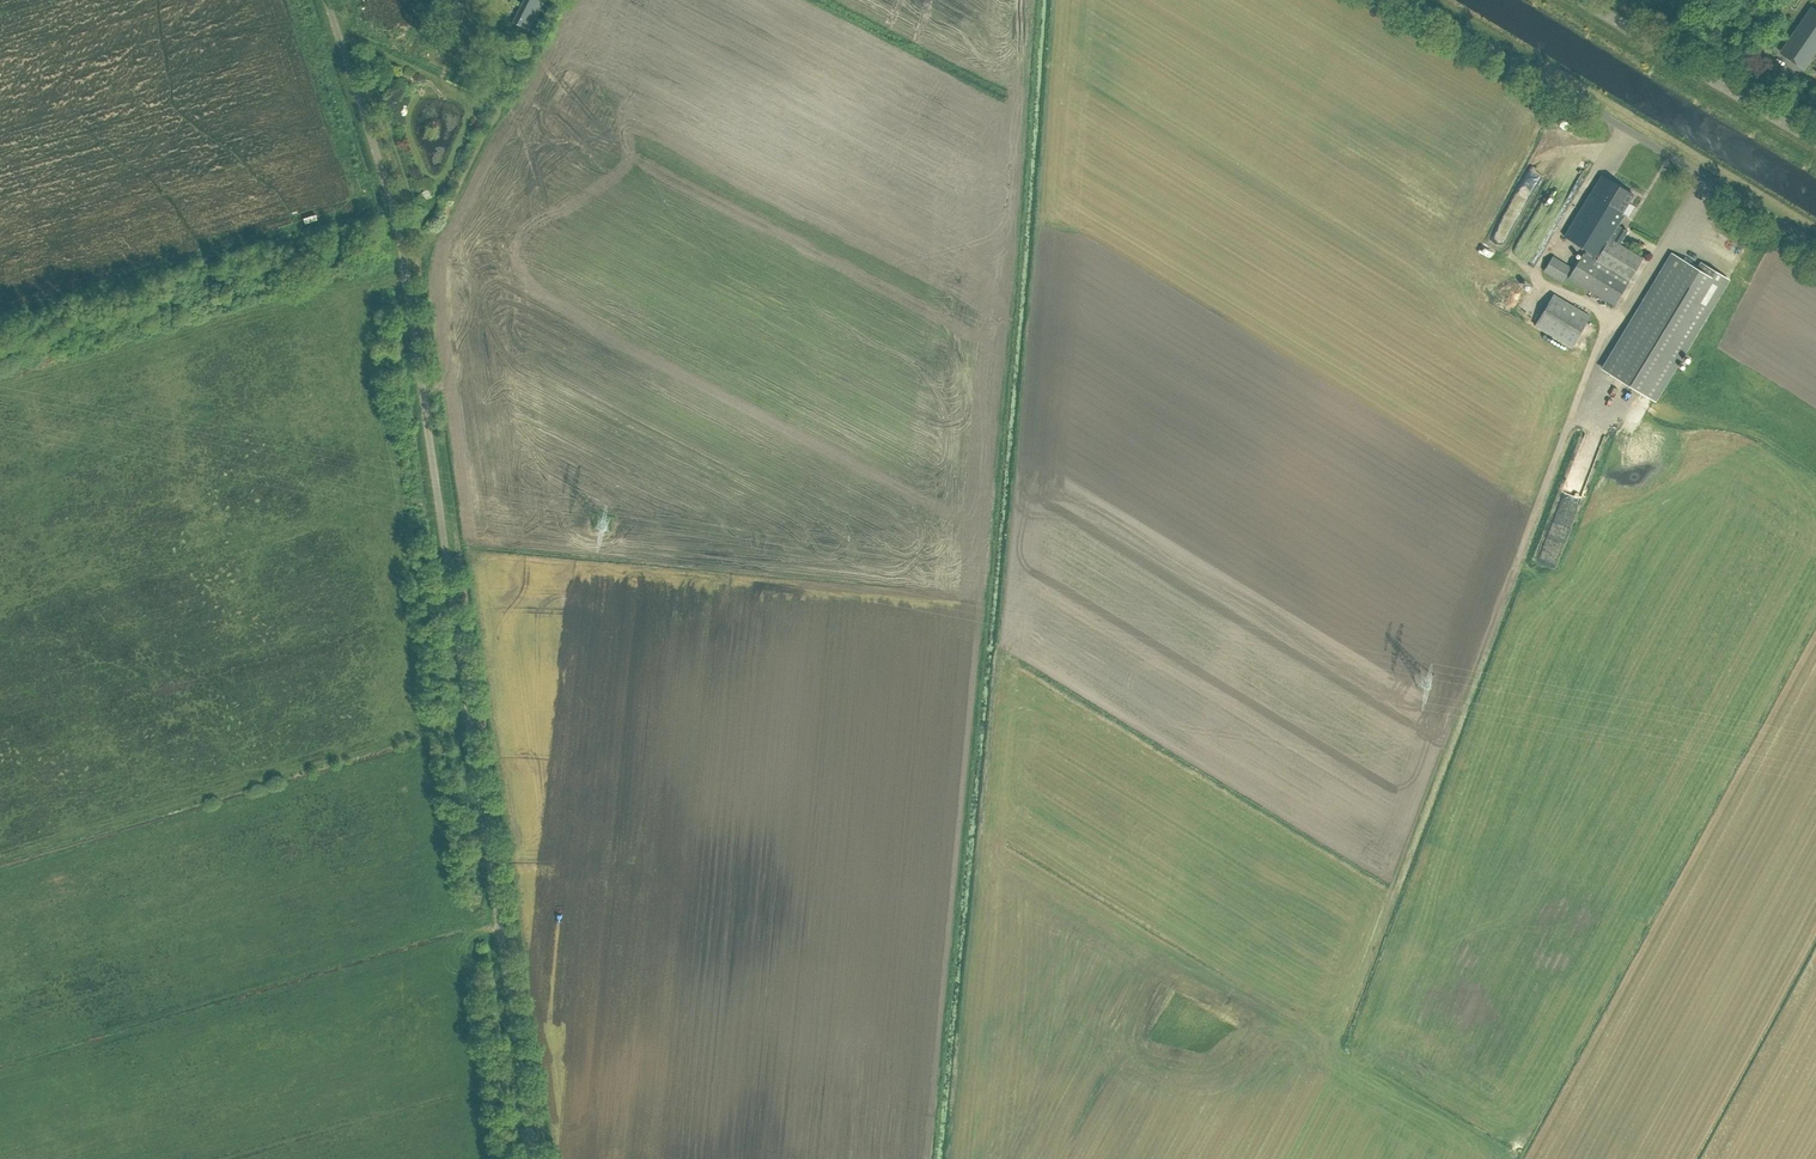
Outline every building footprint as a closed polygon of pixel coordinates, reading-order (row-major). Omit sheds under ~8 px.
[(514,21),(531,29),(545,0),(525,0),(514,21)] [(1783,49),(1807,65),(1815,52),(1815,5),(1815,4),(1783,49)] [(373,100),(361,103),(367,124),(379,121),(373,100)] [(1582,165),(1564,156),(1558,171),(1575,179),(1582,165)] [(1521,218),(1540,171),(1530,167),(1511,214),(1521,218)] [(1597,256),(1609,237),(1619,243),(1627,230),(1621,226),(1622,223),(1619,221),(1624,213),(1622,212),(1633,194),(1601,174),(1564,236),(1585,249),(1597,256)] [(1488,248),(1497,254),(1510,232),(1501,226),(1488,248)] [(1628,281),(1642,258),(1619,243),(1609,237),(1597,256),(1595,261),(1628,281)] [(1585,249),(1568,277),(1613,305),(1628,281),(1595,261),(1597,256),(1585,249)] [(1696,269),(1674,255),(1604,367),(1653,397),(1707,309),(1708,310),(1727,279),(1700,263),(1696,269)] [(1525,272),(1528,268),(1509,256),(1507,260),(1525,272)] [(1571,268),(1554,256),(1544,271),(1562,282),(1571,268)] [(1591,317),(1554,294),(1535,325),(1572,348),(1591,317)] [(1541,570),(1558,573),(1561,550),(1545,547),(1541,570)]
